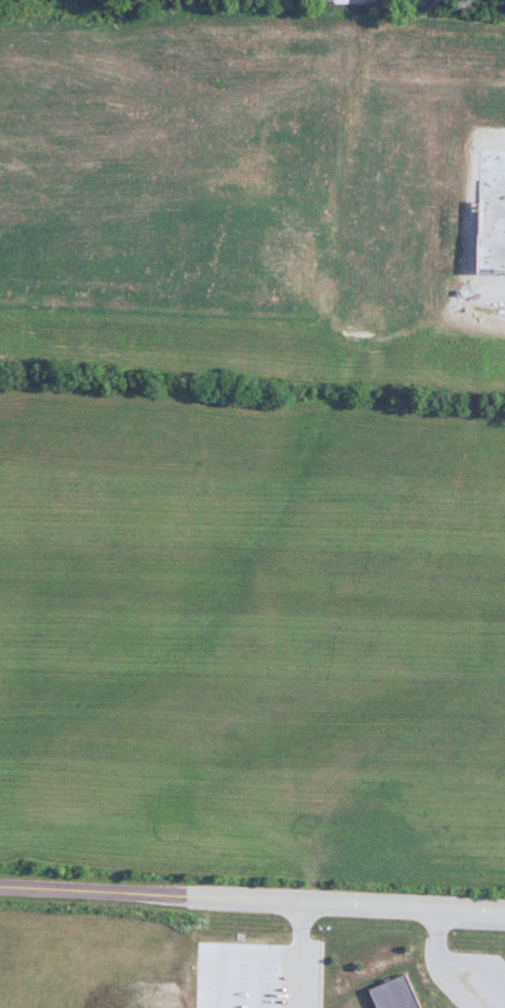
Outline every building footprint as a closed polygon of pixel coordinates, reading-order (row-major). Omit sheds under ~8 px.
[(468,11),(468,0),(449,0),(449,11),(468,11)] [(481,153),(504,153),(504,280),(478,280),(481,153)] [(402,975),(368,986),(376,1007),(417,1007),(402,975)]
